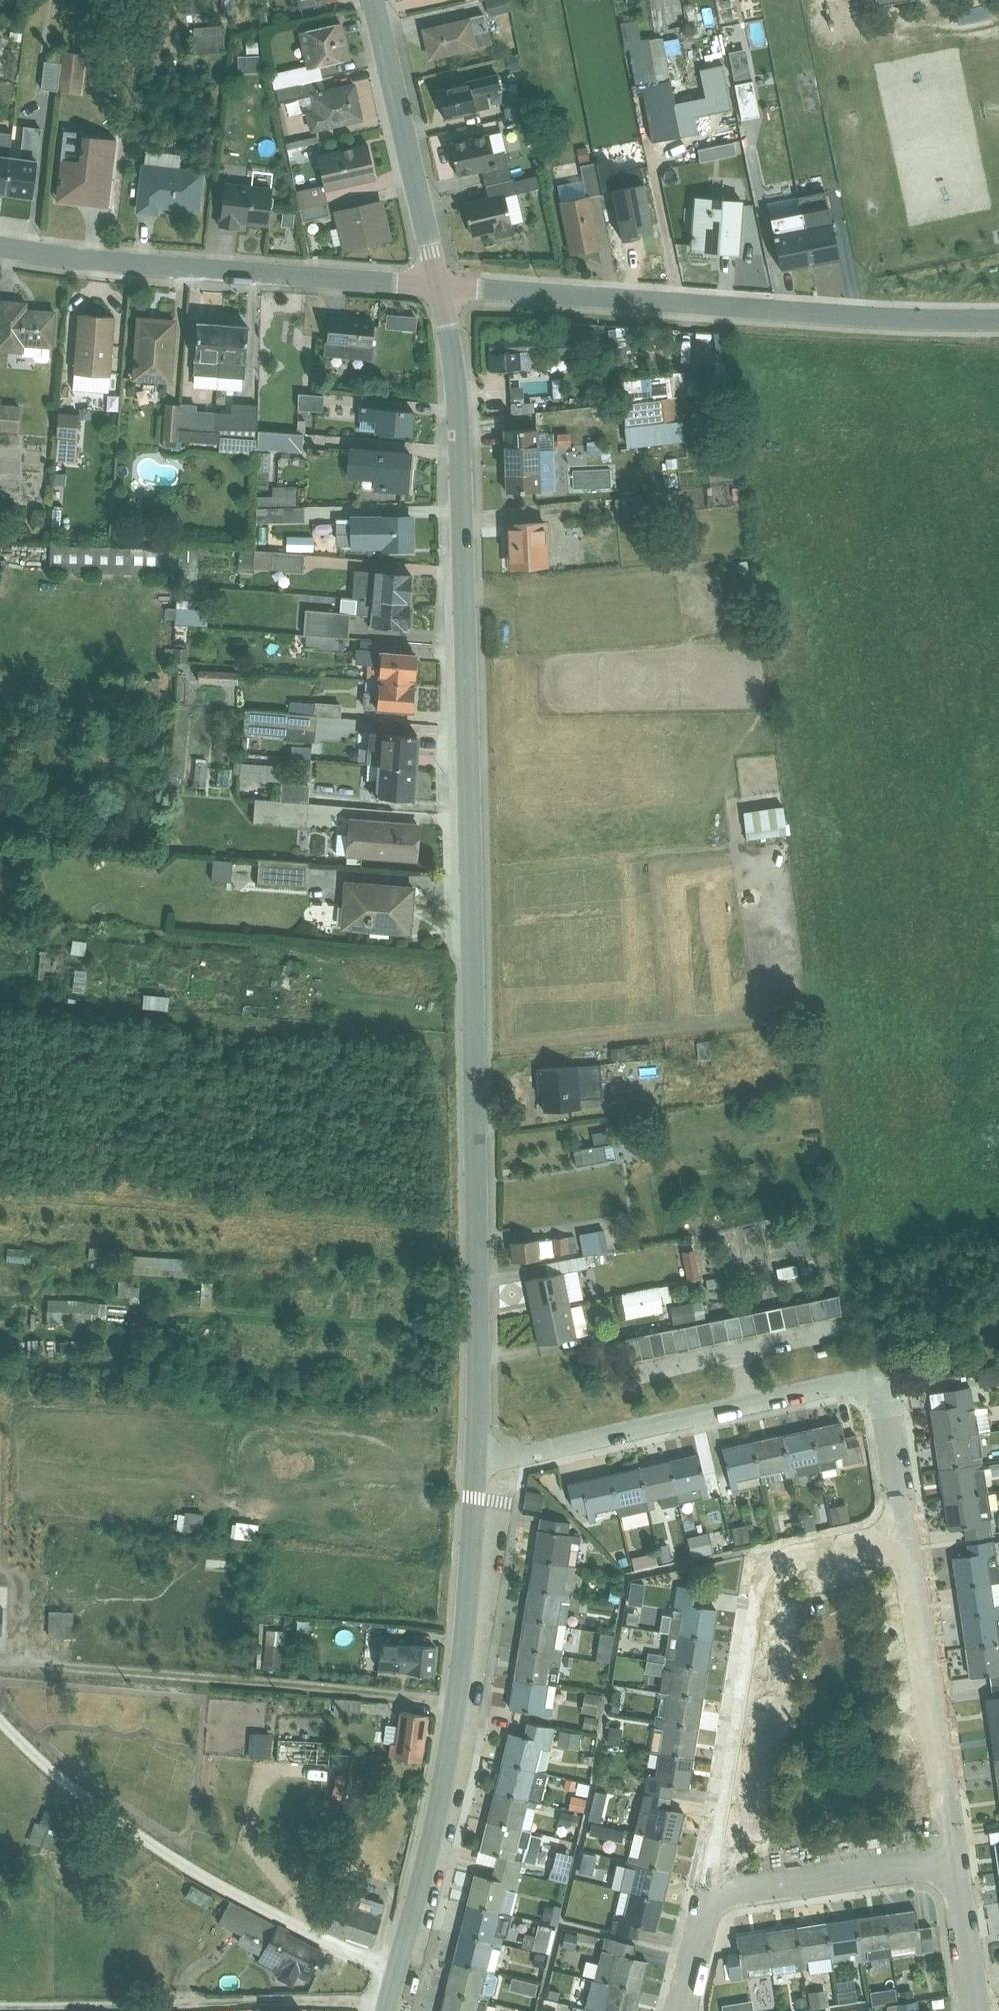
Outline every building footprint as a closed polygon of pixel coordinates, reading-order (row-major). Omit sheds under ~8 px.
[(184,13),(199,13),(198,0),(184,0),(184,13)] [(221,16),(234,17),(234,0),(222,0),(221,16)] [(338,0),(297,0),(299,10),(338,0)] [(489,16),(511,11),(508,0),(486,0),(489,16)] [(485,17),(424,31),(430,58),(492,44),(485,17)] [(728,74),(725,59),(723,60),(712,62),(713,67),(702,69),(702,70),(683,73),(687,92),(673,95),(662,38),(649,41),(649,39),(640,40),(636,21),(620,25),(626,50),(630,50),(636,99),(644,97),(651,143),(707,131),(701,102),(692,104),(690,93),(701,91),(701,97),(725,92),(728,100),(734,98),(728,74)] [(276,89),(322,79),(319,67),(349,60),(340,23),(298,33),(306,67),(272,75),(274,90),(276,89)] [(221,26),(194,29),(196,55),(225,52),(223,35),(222,35),(221,26)] [(259,42),(247,42),(247,55),(259,54),(259,42)] [(42,89),(58,91),(61,64),(60,64),(62,51),(55,50),(54,55),(47,54),(47,62),(44,62),(42,89)] [(731,77),(748,77),(747,50),(730,51),(731,77)] [(85,55),(63,52),(61,64),(58,91),(80,94),(85,55)] [(260,55),(238,56),(239,73),(261,73),(260,55)] [(518,56),(507,58),(510,72),(521,70),(518,56)] [(498,74),(453,86),(453,88),(438,91),(444,119),(489,108),(486,93),(501,90),(498,74)] [(522,75),(514,76),(518,97),(526,95),(522,75)] [(322,79),(276,89),(279,103),(297,99),(301,116),(306,114),(310,132),(362,120),(354,85),(325,92),(322,79)] [(753,81),(735,84),(742,119),(760,116),(753,81)] [(713,98),(719,134),(733,132),(726,95),(713,98)] [(530,113),(527,98),(503,104),(507,118),(530,113)] [(33,197),(41,129),(24,127),(20,158),(11,157),(10,157),(5,194),(33,197)] [(64,132),(57,197),(86,201),(86,205),(108,207),(116,139),(64,132)] [(511,179),(501,132),(450,144),(457,176),(483,170),(486,185),(511,179)] [(5,194),(10,157),(12,134),(0,133),(0,193),(5,194)] [(738,136),(696,147),(699,161),(741,151),(738,136)] [(286,138),(287,154),(312,153),(311,137),(286,138)] [(300,211),(328,204),(325,193),(326,193),(325,190),(376,179),(368,144),(317,156),(324,185),(296,192),(300,211)] [(588,146),(576,148),(579,162),(590,160),(588,146)] [(146,151),(139,211),(156,213),(157,205),(197,210),(201,171),(179,169),(180,156),(146,151)] [(584,181),(557,186),(571,254),(599,248),(589,197),(600,194),(595,164),(581,167),(584,181)] [(542,188),(539,175),(512,181),(511,179),(486,185),(489,198),(464,204),(467,218),(468,222),(472,235),(494,230),(496,238),(514,233),(505,197),(542,188)] [(654,234),(645,178),(610,184),(619,240),(654,234)] [(225,183),(220,226),(238,229),(239,222),(268,226),(272,189),(225,183)] [(839,259),(826,193),(799,198),(802,212),(812,264),(839,259)] [(695,198),(691,248),(707,249),(710,250),(711,247),(719,248),(718,252),(722,253),(738,254),(742,201),(695,198)] [(337,229),(331,230),(335,246),(343,244),(344,246),(347,246),(347,243),(368,238),(368,241),(389,236),(381,202),(334,213),(337,229)] [(330,216),(328,204),(300,211),(303,222),(330,216)] [(780,270),(812,264),(802,212),(771,219),(780,270)] [(22,352),(22,356),(33,357),(35,361),(47,362),(49,358),(50,348),(52,349),(55,313),(26,310),(26,304),(0,302),(0,350),(22,352)] [(79,314),(74,374),(110,376),(114,317),(79,314)] [(417,318),(404,317),(403,330),(416,330),(417,318)] [(139,319),(134,380),(170,383),(175,322),(139,319)] [(374,323),(329,319),(327,341),(326,356),(372,361),(374,345),(372,345),(374,323)] [(218,389),(222,325),(198,323),(194,388),(218,389)] [(222,325),(218,389),(242,391),(242,379),(244,379),(248,327),(222,325)] [(556,349),(555,336),(543,338),(489,341),(489,353),(490,371),(531,369),(536,363),(535,354),(543,354),(543,351),(556,349)] [(671,399),(669,373),(621,378),(623,404),(641,403),(664,399),(671,399)] [(671,399),(678,399),(687,397),(687,396),(710,394),(708,374),(686,376),(669,373),(671,399)] [(523,387),(510,388),(511,403),(524,402),(523,387)] [(324,397),(298,395),(298,411),(323,412),(324,397)] [(623,404),(627,449),(683,441),(678,399),(671,399),(664,399),(641,403),(623,404)] [(708,403),(691,404),(692,424),(710,422),(708,403)] [(257,430),(215,429),(179,429),(181,404),(165,404),(163,447),(180,448),(180,442),(219,444),(218,453),(257,455),(257,449),(257,430)] [(197,405),(181,404),(179,429),(215,429),(216,413),(197,411),(197,405)] [(257,430),(258,405),(231,404),(231,414),(216,413),(215,429),(257,430)] [(20,408),(0,406),(0,430),(18,431),(20,408)] [(413,411),(360,407),(359,422),(360,422),(360,430),(411,435),(413,411)] [(77,439),(79,415),(59,413),(57,437),(77,439)] [(538,434),(538,429),(504,431),(505,461),(506,493),(556,490),(554,447),(553,434),(538,434)] [(303,434),(257,430),(257,449),(302,453),(303,434)] [(584,433),(557,434),(558,447),(585,445),(584,433)] [(611,445),(590,446),(590,455),(601,454),(601,452),(611,451),(611,445)] [(410,455),(349,450),(346,479),(374,481),(374,488),(407,491),(410,455)] [(259,453),(258,471),(269,471),(269,453),(259,453)] [(574,489),(611,487),(610,468),(573,470),(574,489)] [(255,508),(298,508),(299,487),(273,487),(273,496),(255,497),(255,508)] [(643,496),(615,499),(617,515),(645,513),(643,496)] [(298,508),(255,508),(255,523),(304,522),(304,508),(298,508)] [(412,518),(336,519),(337,546),(350,547),(350,549),(381,549),(412,549),(412,518)] [(515,545),(509,546),(510,561),(548,559),(546,522),(514,524),(515,545)] [(314,538),(287,537),(287,551),(313,551),(314,538)] [(176,575),(177,549),(51,548),(51,571),(176,575)] [(198,549),(179,548),(178,582),(197,583),(198,549)] [(305,555),(231,548),(230,561),(239,562),(238,572),(254,573),(254,568),(304,573),(305,555)] [(352,599),(409,603),(412,575),(354,571),(352,599)] [(409,603),(352,599),(341,598),(340,612),(370,615),(370,629),(392,630),(392,628),(407,629),(407,627),(410,627),(411,614),(408,614),(409,603)] [(189,601),(176,600),(175,608),(175,619),(175,624),(208,627),(209,610),(189,609),(189,601)] [(175,619),(175,608),(166,608),(166,619),(175,619)] [(349,638),(350,614),(305,610),(304,634),(306,634),(344,637),(349,638)] [(344,637),(306,634),(305,646),(318,647),(318,649),(343,652),(343,650),(345,650),(346,640),(344,640),(344,637)] [(365,679),(415,682),(417,655),(381,653),(382,641),(361,640),(360,649),(357,648),(355,664),(367,665),(365,679)] [(174,662),(186,663),(187,643),(176,643),(176,648),(165,648),(165,660),(174,661),(174,662)] [(199,669),(198,683),(237,686),(238,672),(199,669)] [(161,678),(152,678),(152,681),(142,681),(142,679),(131,679),(130,695),(160,697),(161,678)] [(413,711),(415,682),(365,679),(362,708),(413,711)] [(290,701),(289,714),(316,716),(340,718),(342,705),(315,702),(315,704),(290,701)] [(287,735),(287,714),(248,710),(247,733),(287,735)] [(289,714),(287,714),(287,735),(287,740),(315,743),(316,716),(289,714)] [(367,764),(415,768),(418,736),(369,732),(366,764),(367,764)] [(259,755),(259,737),(247,736),(247,755),(259,755)] [(311,748),(292,747),(291,758),(310,759),(311,748)] [(207,760),(196,759),(193,787),(205,788),(208,765),(206,765),(207,760)] [(413,800),(415,768),(367,764),(366,780),(372,781),(371,796),(413,800)] [(240,777),(281,780),(282,767),(241,765),(240,777)] [(230,770),(218,769),(217,787),(229,788),(230,770)] [(308,803),(310,785),(282,783),(280,801),(308,803)] [(306,828),(308,803),(280,801),(255,799),(253,823),(306,828)] [(783,806),(743,811),(745,829),(743,830),(744,840),(790,834),(788,821),(785,821),(783,806)] [(348,820),(348,834),(337,834),(336,855),(347,855),(346,863),(361,864),(361,857),(416,861),(418,825),(348,820)] [(212,858),(211,878),(230,879),(231,859),(212,858)] [(257,884),(305,887),(307,863),(259,860),(257,884)] [(345,882),(341,928),(410,934),(414,888),(345,882)] [(73,940),(71,955),(85,956),(87,942),(73,940)] [(169,997),(144,995),(143,1007),(168,1009),(169,997)] [(640,1061),(640,1046),(615,1046),(615,1061),(640,1061)] [(579,1100),(603,1098),(600,1066),(537,1070),(539,1095),(543,1095),(544,1112),(580,1109),(579,1100)] [(594,1147),(573,1151),(576,1167),(616,1159),(613,1144),(611,1144),(608,1131),(592,1134),(594,1147)] [(579,1234),(583,1256),(608,1251),(604,1230),(579,1234)] [(574,1236),(510,1243),(512,1261),(554,1257),(554,1255),(577,1252),(574,1236)] [(31,1250),(8,1248),(7,1261),(30,1263),(31,1250)] [(131,1266),(133,1267),(133,1272),(158,1274),(159,1269),(188,1271),(188,1259),(131,1255),(131,1266)] [(532,1313),(570,1305),(569,1302),(584,1298),(577,1269),(585,1268),(583,1256),(545,1264),(548,1275),(525,1280),(532,1313)] [(700,1278),(697,1264),(684,1267),(687,1281),(700,1278)] [(796,1265),(776,1269),(778,1280),(799,1276),(796,1265)] [(714,1276),(705,1278),(708,1296),(718,1294),(714,1276)] [(131,1282),(118,1281),(118,1297),(131,1297),(131,1302),(139,1302),(139,1287),(131,1287),(131,1282)] [(213,1283),(202,1282),(201,1290),(191,1290),(191,1302),(200,1302),(200,1307),(212,1308),(213,1283)] [(663,1312),(662,1304),(672,1301),(669,1286),(659,1288),(659,1287),(618,1295),(624,1320),(663,1312)] [(807,1302),(819,1300),(817,1291),(806,1294),(807,1302)] [(841,1316),(842,1316),(837,1296),(822,1299),(827,1319),(827,1318),(840,1316),(841,1316)] [(87,1301),(48,1299),(47,1320),(50,1320),(50,1323),(62,1323),(62,1321),(65,1322),(65,1323),(84,1324),(84,1323),(105,1324),(106,1304),(87,1303),(87,1301)] [(827,1319),(822,1299),(819,1300),(807,1302),(813,1323),(814,1322),(813,1321),(826,1319),(827,1319)] [(675,1327),(696,1322),(696,1320),(706,1318),(702,1301),(692,1304),(692,1303),(670,1307),(675,1327)] [(812,1323),(813,1323),(807,1302),(794,1305),(799,1326),(799,1325),(812,1322),(812,1323)] [(539,1345),(577,1337),(570,1305),(532,1313),(539,1345)] [(799,1326),(794,1305),(780,1308),(785,1329),(786,1329),(785,1328),(798,1325),(798,1326),(799,1326)] [(785,1329),(780,1308),(765,1310),(771,1332),(771,1331),(784,1328),(785,1329)] [(771,1332),(765,1310),(751,1313),(757,1335),(757,1334),(770,1331),(770,1332),(771,1332)] [(756,1335),(757,1335),(751,1313),(737,1316),(743,1338),(743,1337),(756,1334),(756,1335)] [(743,1338),(737,1316),(723,1319),(729,1341),(729,1340),(742,1338),(743,1338)] [(728,1342),(729,1341),(723,1319),(709,1322),(715,1344),(728,1341),(728,1342)] [(715,1344),(709,1322),(695,1325),(701,1348),(701,1347),(714,1344),(714,1345),(715,1344)] [(700,1348),(701,1348),(695,1325),(684,1327),(689,1350),(700,1347),(700,1348)] [(689,1350),(684,1327),(671,1330),(677,1353),(678,1353),(678,1352),(688,1350),(689,1350)] [(677,1353),(671,1330),(660,1332),(665,1355),(666,1355),(676,1352),(677,1353)] [(665,1355),(660,1332),(648,1334),(654,1358),(654,1357),(665,1355),(665,1356),(665,1355)] [(653,1358),(654,1358),(648,1334),(637,1337),(642,1361),(642,1360),(653,1358)] [(642,1361),(637,1337),(625,1339),(630,1363),(631,1363),(631,1362),(641,1360),(641,1361),(642,1361)] [(978,1374),(980,1387),(998,1384),(998,1376),(998,1371),(978,1374)] [(936,1440),(979,1434),(991,1432),(987,1408),(975,1409),(971,1388),(944,1391),(946,1407),(931,1410),(936,1440)] [(840,1424),(840,1423),(811,1430),(821,1471),(862,1462),(856,1435),(844,1438),(841,1423),(840,1424)] [(791,1477),(821,1471),(811,1430),(782,1436),(791,1477)] [(936,1440),(940,1470),(983,1464),(979,1434),(936,1440)] [(791,1477),(782,1436),(753,1443),(762,1484),(791,1477)] [(739,1489),(762,1484),(753,1443),(722,1449),(727,1471),(716,1474),(722,1505),(734,1503),(731,1492),(739,1490),(739,1489)] [(707,1497),(699,1455),(669,1462),(678,1505),(707,1497)] [(662,1508),(678,1505),(669,1462),(640,1468),(649,1510),(655,1508),(653,1499),(659,1498),(662,1508)] [(987,1493),(985,1477),(998,1475),(998,1464),(983,1466),(983,1464),(940,1470),(944,1499),(987,1493)] [(649,1510),(640,1468),(610,1475),(618,1508),(620,1517),(649,1510)] [(595,1513),(618,1508),(610,1475),(568,1485),(573,1509),(578,1508),(579,1515),(587,1514),(589,1524),(596,1522),(595,1513)] [(525,1508),(542,1510),(544,1495),(528,1492),(525,1508)] [(944,1499),(949,1530),(964,1527),(966,1539),(993,1536),(993,1532),(996,1532),(994,1519),(991,1519),(987,1493),(944,1499)] [(846,1504),(829,1507),(832,1524),(850,1521),(846,1504)] [(794,1508),(777,1512),(781,1534),(799,1530),(794,1508)] [(178,1514),(176,1530),(194,1532),(194,1531),(202,1532),(204,1514),(185,1512),(185,1515),(178,1514)] [(813,1515),(801,1517),(804,1533),(816,1530),(813,1515)] [(576,1566),(581,1537),(568,1534),(570,1523),(542,1518),(540,1531),(539,1531),(534,1560),(576,1566)] [(248,1538),(249,1522),(234,1520),(233,1536),(248,1538)] [(748,1526),(732,1529),(735,1544),(751,1541),(748,1526)] [(720,1531),(709,1540),(716,1549),(727,1541),(720,1531)] [(998,1583),(998,1579),(993,1541),(967,1544),(969,1556),(953,1558),(957,1588),(998,1583)] [(658,1547),(662,1563),(672,1560),(668,1544),(658,1547)] [(656,1553),(631,1558),(633,1569),(659,1564),(656,1553)] [(235,1561),(207,1558),(205,1567),(234,1570),(235,1561)] [(576,1566),(534,1560),(529,1590),(570,1597),(573,1598),(578,1599),(581,1578),(575,1572),(576,1566)] [(83,1580),(82,1592),(91,1593),(94,1574),(83,1573),(82,1580),(83,1580)] [(957,1588),(962,1618),(998,1613),(998,1583),(957,1588)] [(669,1633),(712,1640),(716,1610),(697,1607),(699,1590),(677,1586),(672,1617),(671,1617),(669,1633)] [(566,1627),(570,1597),(529,1590),(524,1620),(566,1627)] [(642,1595),(633,1594),(628,1618),(638,1620),(642,1595)] [(587,1600),(578,1599),(573,1598),(571,1609),(585,1612),(587,1600)] [(49,1615),(38,1615),(38,1636),(65,1636),(64,1643),(73,1644),(74,1612),(49,1611),(49,1615)] [(962,1618),(966,1647),(998,1643),(998,1613),(962,1618)] [(134,1615),(115,1614),(114,1623),(134,1623),(134,1615)] [(308,1632),(308,1618),(294,1617),(293,1631),(308,1632)] [(566,1627),(524,1620),(519,1649),(562,1656),(563,1650),(562,1649),(566,1627)] [(286,1631),(266,1629),(264,1667),(283,1668),(286,1631)] [(669,1633),(664,1663),(707,1670),(712,1640),(669,1633)] [(407,1672),(433,1675),(435,1647),(381,1642),(378,1669),(407,1671),(407,1672)] [(966,1647),(970,1678),(990,1675),(992,1686),(998,1685),(998,1643),(966,1647)] [(608,1649),(592,1647),(590,1659),(606,1662),(608,1649)] [(557,1685),(562,1656),(519,1649),(515,1679),(557,1685)] [(664,1655),(651,1653),(650,1661),(651,1661),(663,1663),(664,1655)] [(664,1663),(663,1663),(651,1661),(648,1675),(661,1678),(664,1663)] [(661,1693),(702,1699),(707,1670),(664,1663),(663,1669),(664,1670),(662,1677),(660,1693),(661,1693)] [(557,1685),(515,1679),(510,1709),(552,1716),(557,1685)] [(992,1686),(993,1697),(986,1699),(990,1729),(998,1727),(998,1685),(992,1686)] [(585,1693),(581,1712),(598,1716),(602,1696),(585,1693)] [(655,1716),(655,1722),(697,1729),(702,1699),(661,1693),(658,1716),(655,1716)] [(337,1700),(335,1715),(359,1718),(361,1702),(337,1700)] [(388,1704),(367,1704),(367,1716),(388,1716),(388,1704)] [(389,1757),(421,1761),(427,1716),(400,1712),(398,1727),(386,1726),(384,1743),(391,1744),(389,1757)] [(596,1719),(585,1716),(582,1730),(593,1732),(596,1719)] [(659,1753),(693,1759),(697,1729),(655,1722),(651,1752),(659,1753)] [(510,1733),(503,1764),(544,1773),(554,1730),(528,1724),(525,1737),(510,1733)] [(622,1729),(609,1727),(607,1744),(620,1746),(622,1729)] [(990,1729),(995,1759),(998,1758),(998,1727),(990,1729)] [(580,1735),(560,1731),(557,1747),(577,1750),(580,1735)] [(267,1736),(255,1735),(252,1762),(266,1762),(268,1738),(267,1738),(267,1736)] [(330,1743),(278,1740),(277,1762),(329,1764),(330,1743)] [(672,1786),(688,1789),(693,1759),(659,1753),(655,1776),(646,1775),(644,1793),(670,1798),(672,1786)] [(496,1793),(537,1803),(540,1803),(548,1774),(544,1773),(503,1764),(496,1793)] [(577,1782),(575,1795),(587,1797),(590,1785),(577,1782)] [(496,1793),(488,1821),(530,1831),(537,1803),(496,1793)] [(634,1833),(635,1833),(677,1842),(684,1813),(668,1809),(670,1798),(644,1793),(634,1833)] [(585,1800),(571,1797),(568,1810),(582,1813),(585,1800)] [(613,1801),(596,1797),(591,1818),(607,1822),(613,1801)] [(35,1822),(27,1840),(60,1855),(67,1840),(56,1835),(57,1832),(49,1828),(56,1812),(43,1806),(36,1823),(35,1822)] [(580,1817),(562,1811),(558,1824),(570,1827),(571,1825),(577,1826),(580,1817)] [(343,1819),(334,1856),(344,1858),(354,1822),(343,1819)] [(520,1873),(523,1862),(535,1865),(542,1837),(530,1834),(531,1832),(530,1831),(488,1821),(481,1851),(498,1855),(495,1867),(520,1873)] [(623,1844),(626,1830),(589,1821),(585,1835),(623,1844)] [(628,1862),(670,1872),(677,1842),(635,1833),(628,1862)] [(608,1841),(593,1838),(590,1851),(604,1855),(608,1841)] [(597,1855),(584,1852),(579,1873),(593,1876),(597,1855)] [(553,1861),(548,1880),(567,1884),(572,1866),(553,1861)] [(628,1862),(620,1891),(662,1901),(670,1872),(628,1862)] [(475,1875),(468,1905),(509,1914),(512,1915),(517,1893),(515,1892),(520,1873),(495,1867),(492,1879),(475,1875)] [(191,1886),(185,1897),(206,1908),(212,1897),(191,1886)] [(383,1906),(384,1904),(340,1890),(339,1892),(327,1887),(319,1925),(327,1928),(327,1930),(372,1945),(381,1918),(380,1917),(384,1907),(383,1906)] [(639,1927),(655,1931),(662,1901),(620,1891),(610,1932),(637,1939),(639,1927)] [(231,1902),(220,1922),(243,1936),(245,1932),(254,1937),(253,1939),(258,1941),(259,1939),(268,1944),(257,1963),(280,1974),(278,1978),(292,1985),(300,1971),(311,1976),(322,1953),(288,1935),(289,1932),(278,1926),(278,1927),(231,1902)] [(461,1934),(502,1944),(509,1914),(468,1905),(461,1934)] [(555,1908),(545,1905),(541,1920),(552,1922),(551,1924),(557,1926),(562,1907),(556,1906),(555,1908)] [(915,1954),(935,1951),(931,1927),(919,1929),(916,1910),(886,1915),(892,1956),(914,1952),(915,1954)] [(892,1956),(886,1915),(856,1919),(862,1962),(868,1961),(868,1959),(892,1956)] [(856,1963),(862,1962),(856,1919),(826,1924),(833,1963),(855,1960),(856,1963)] [(833,1963),(826,1924),(797,1928),(803,1970),(809,1970),(809,1968),(833,1965),(833,1963)] [(552,1928),(538,1925),(535,1936),(525,1933),(521,1948),(546,1955),(546,1953),(549,1954),(555,1931),(552,1930),(552,1928)] [(773,1974),(803,1970),(797,1928),(767,1933),(772,1969),(773,1974)] [(562,1947),(574,1950),(578,1936),(565,1933),(562,1947)] [(772,1969),(767,1933),(737,1937),(739,1955),(727,1957),(730,1975),(772,1969)] [(461,1934),(454,1963),(495,1973),(502,1944),(461,1934)] [(595,1978),(594,1981),(640,1992),(647,1962),(632,1958),(635,1946),(605,1938),(598,1964),(586,1961),(582,1975),(595,1978)] [(446,1992),(488,2002),(489,1996),(495,1994),(498,1978),(495,1973),(454,1963),(446,1992)] [(592,2010),(635,2010),(640,1992),(594,1981),(593,1981),(587,2003),(578,2001),(576,2007),(591,2010),(592,2010)] [(897,2002),(895,1989),(882,1991),(884,2004),(897,2002)] [(829,2007),(826,1990),(808,1993),(811,2010),(829,2007)] [(857,2001),(855,1990),(837,1993),(839,2004),(857,2001)] [(915,2000),(913,1990),(898,1992),(900,2002),(915,2000)] [(442,2010),(495,2010),(496,2007),(487,2005),(488,2002),(446,1992),(442,2010)] [(752,2001),(722,2005),(723,2010),(754,2010),(752,2001)] [(916,2001),(886,2006),(887,2010),(917,2010),(916,2001)]
